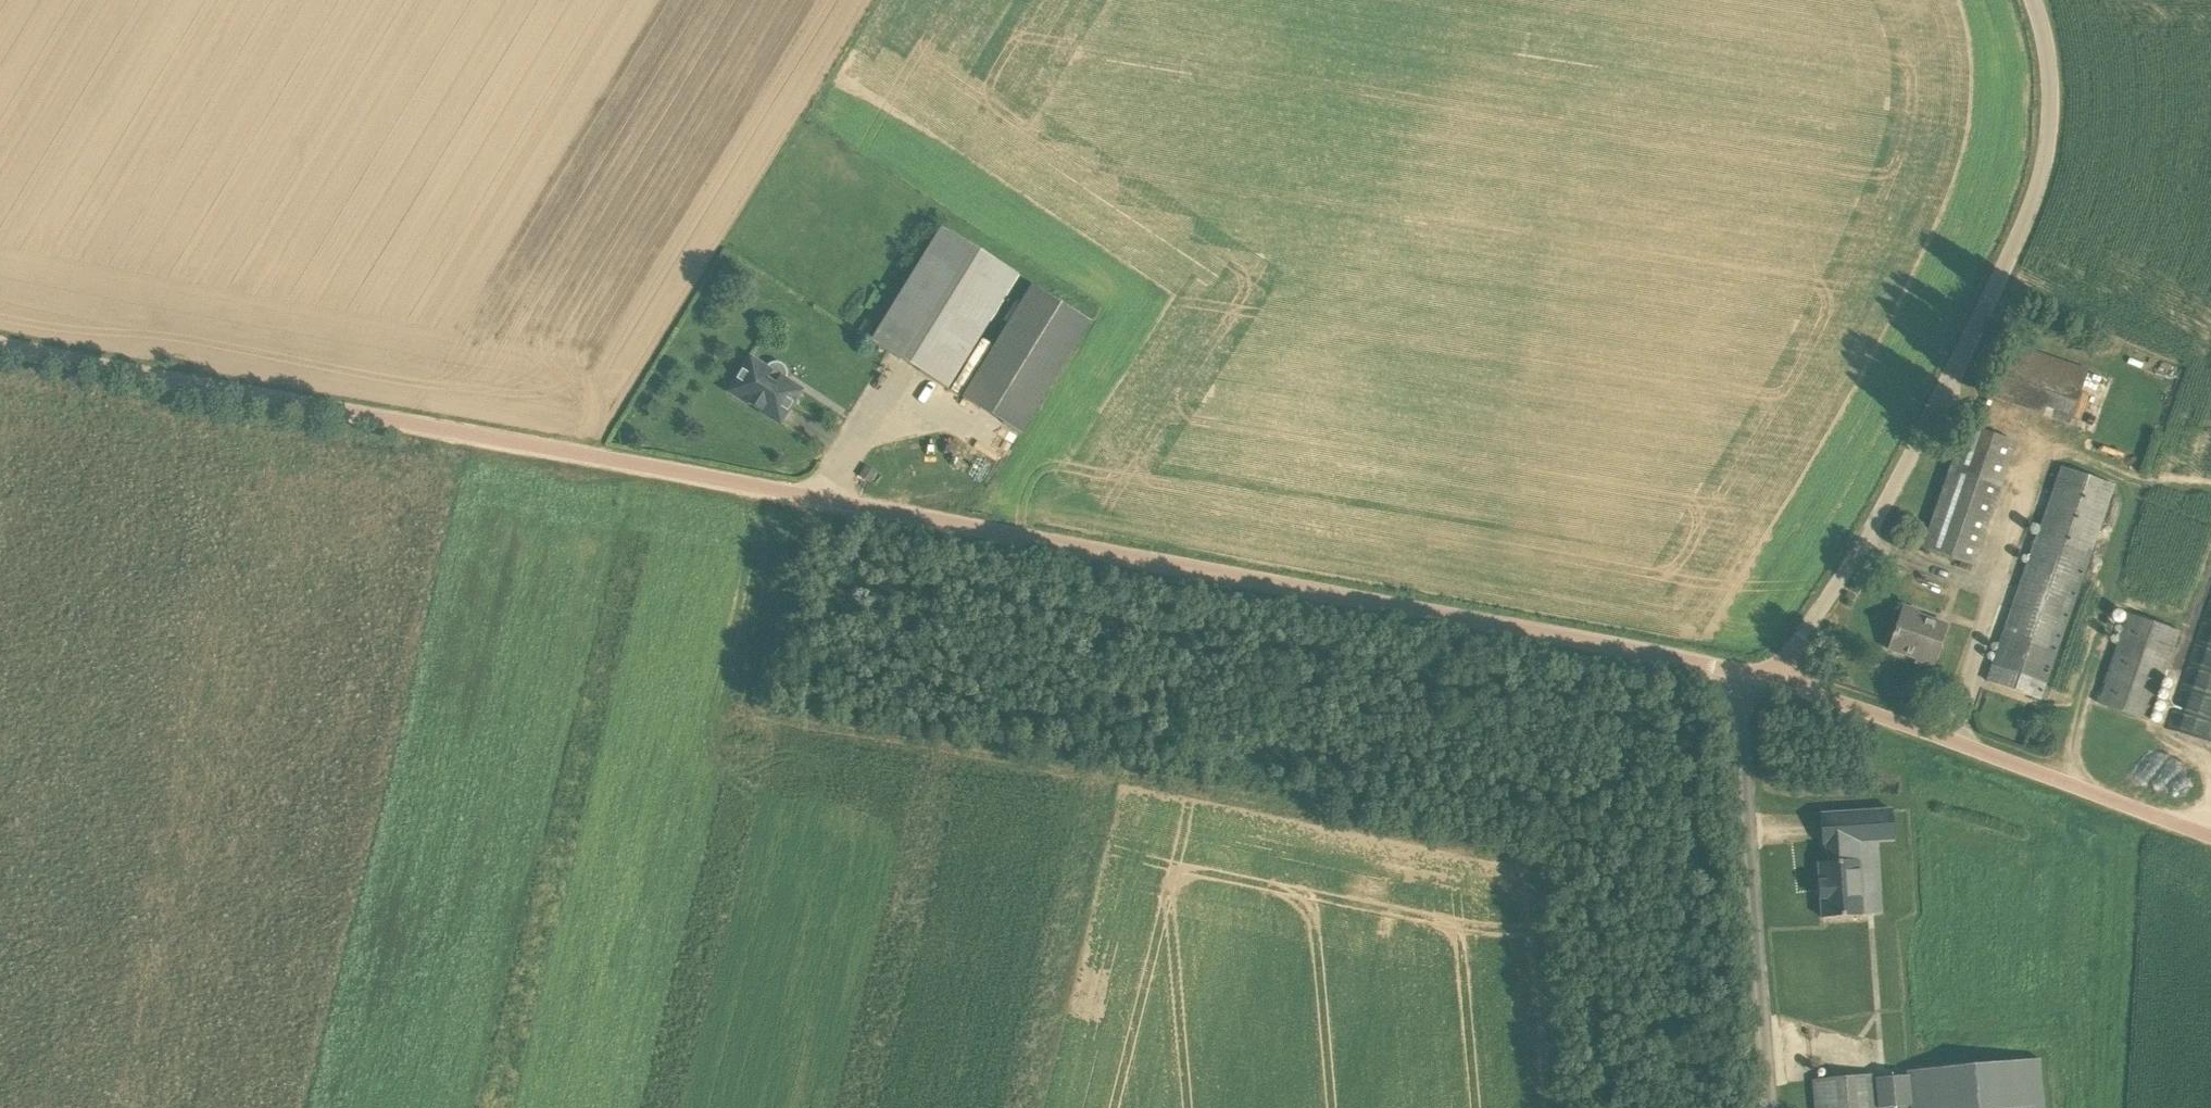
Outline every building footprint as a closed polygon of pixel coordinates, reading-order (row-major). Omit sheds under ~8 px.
[(1019,275),(942,227),(872,341),(948,389),(1019,275)] [(963,398),(1021,434),(1090,321),(1033,286),(963,398)] [(2006,342),(1988,395),(2070,423),(2088,370),(2006,342)] [(767,366),(766,367),(751,358),(729,392),(780,424),(802,390),(786,380),(787,378),(788,377),(788,376),(788,374),(788,373),(788,371),(788,370),(787,369),(786,367),(786,366),(784,364),(782,363),(780,362),(778,362),(775,361),(773,362),(771,362),(769,364),(767,366)] [(2015,442),(1966,425),(1923,548),(1973,565),(2015,442)] [(2111,493),(2059,474),(1984,691),(2036,709),(2111,493)] [(1919,616),(1920,612),(1903,607),(1889,649),(1934,665),(1947,625),(1919,616)] [(2180,631),(2131,614),(2100,704),(2150,721),(2157,701),(2180,631)] [(2182,732),(2210,742),(2210,648),(2182,732)] [(1893,810),(1820,815),(1822,844),(1827,844),(1828,862),(1819,863),(1820,882),(1818,883),(1819,899),(1821,899),(1823,918),(1863,916),(1861,881),(1871,881),(1868,841),(1895,839),(1893,810)] [(1814,1079),(1817,1107),(1890,1107),(1912,1106),(1913,1107),(2044,1107),(2040,1059),(1908,1070),(1908,1075),(1876,1078),(1876,1073),(1814,1079)]
